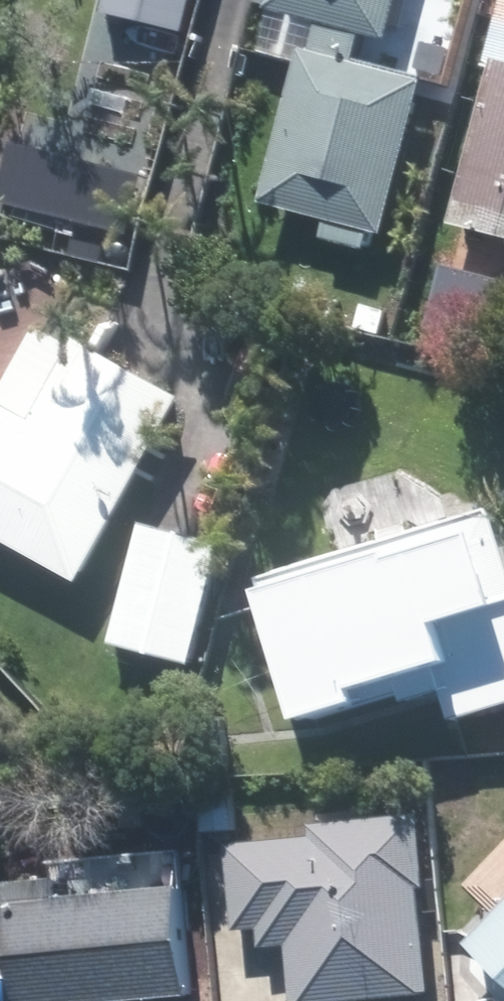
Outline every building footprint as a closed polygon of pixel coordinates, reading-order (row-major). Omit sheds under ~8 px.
[(110,18),(190,37),(199,0),(114,0),(110,18)] [(328,241),(373,254),(377,234),(391,239),(430,86),(361,70),(368,40),(396,47),(408,0),(276,0),(272,17),(283,18),(273,58),(304,66),(268,207),(332,223),(328,241)] [(458,230),(503,242),(503,31),(494,69),(499,71),(458,230)] [(472,320),(426,308),(418,340),(464,353),(472,320)] [(88,589),(191,406),(85,346),(41,424),(0,401),(0,540),(88,589)] [(269,588),(313,730),(377,711),(379,718),(451,697),(459,723),(503,709),(503,533),(500,518),(269,588)] [(147,529),(118,647),(197,668),(228,548),(147,529)] [(237,794),(205,797),(208,837),(240,834),(237,794)] [(433,892),(427,820),(318,828),(318,842),(232,849),(239,932),(264,929),(266,950),(295,948),(299,1000),(409,1000),(434,999),(426,894),(433,892)] [(475,946),(503,974),(503,916),(475,946)] [(0,965),(0,991),(19,989),(16,963),(0,965)] [(99,1000),(127,1000),(120,989),(99,1000)]
